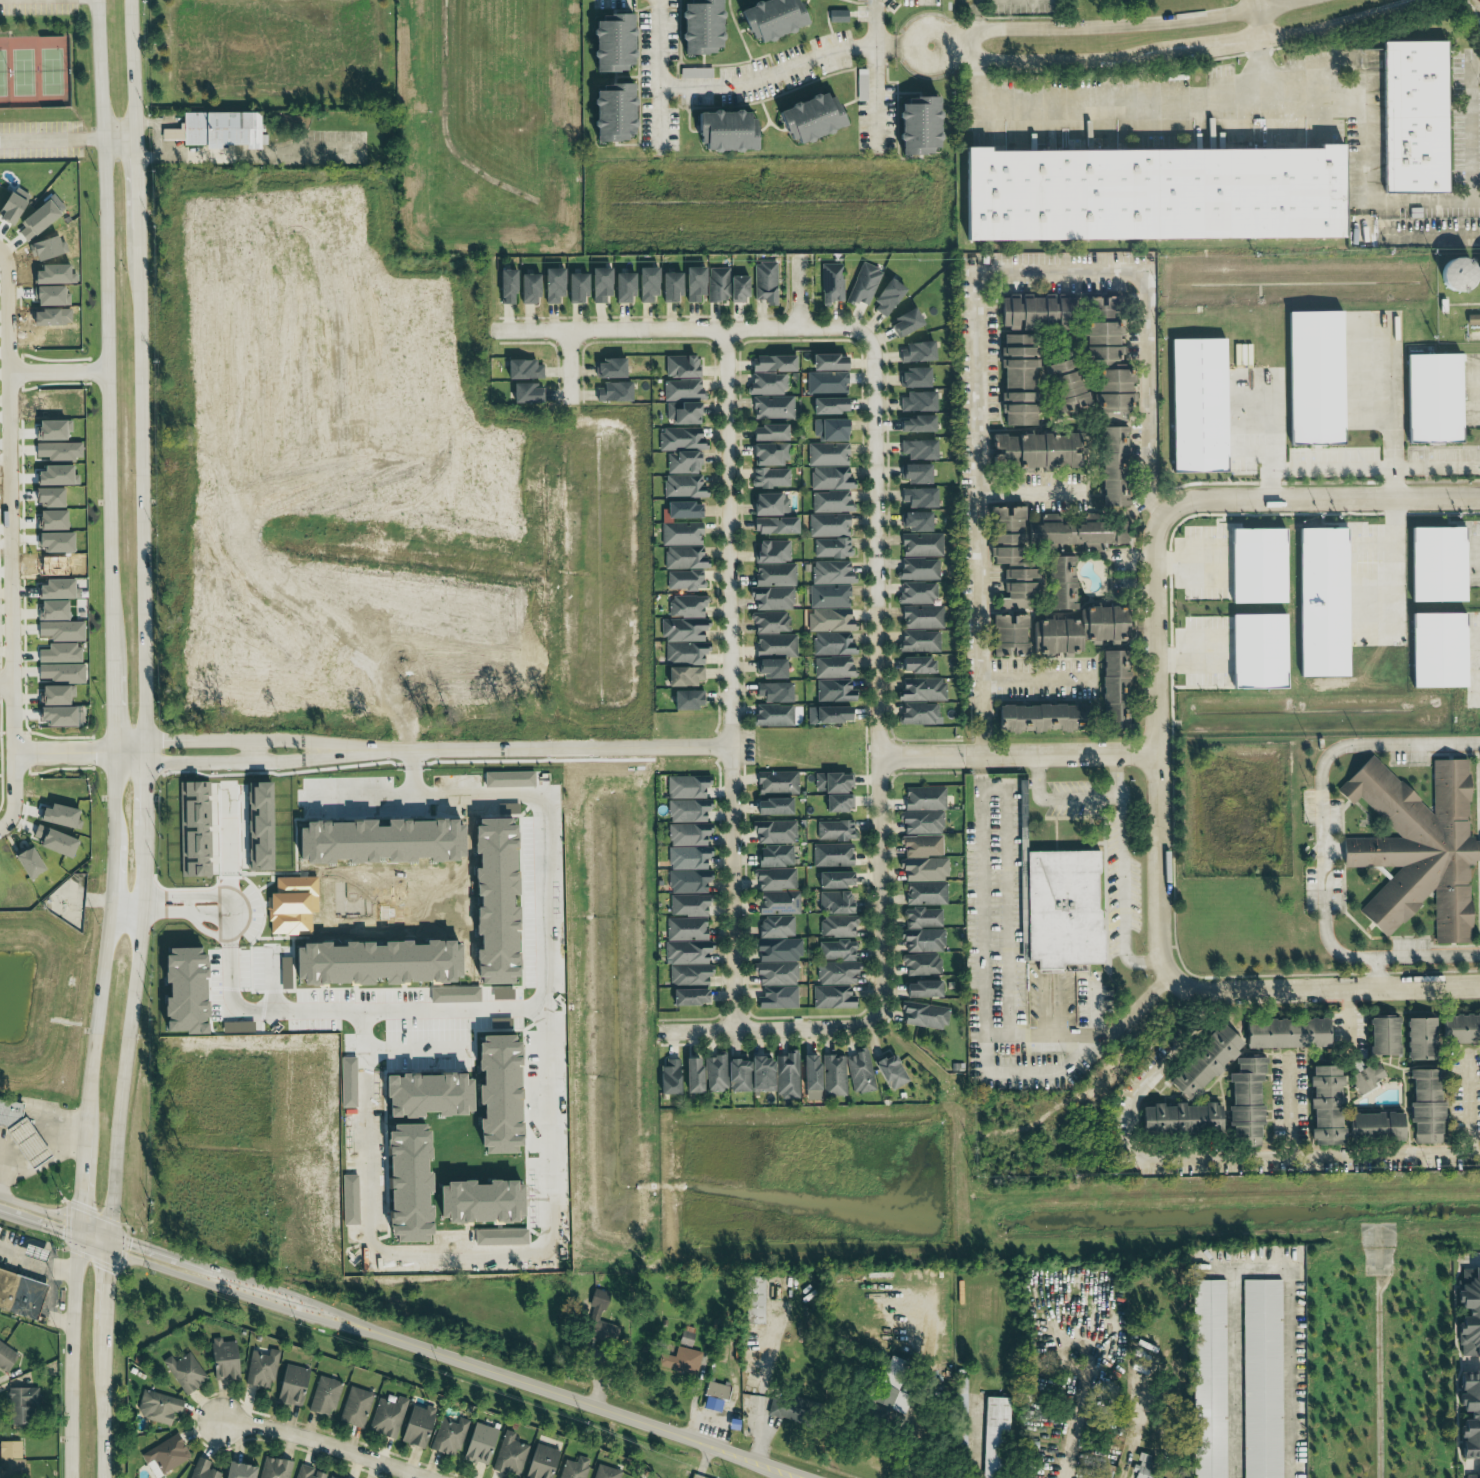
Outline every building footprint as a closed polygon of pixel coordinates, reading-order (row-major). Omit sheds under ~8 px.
[(717,55),(717,0),(679,0),(679,55),(717,55)] [(791,0),(764,0),(736,13),(753,49),(803,25),(791,0)] [(828,11),(828,23),(847,23),(846,10),(828,11)] [(591,75),(622,73),(622,67),(632,66),(630,16),(589,18),(591,75)] [(1385,43),(1449,43),(1449,193),(1386,193),(1385,43)] [(711,68),(679,69),(679,79),(711,79),(711,68)] [(592,144),(623,143),(623,136),(632,136),(631,85),(591,86),(592,144)] [(841,128),(826,92),(775,112),(789,148),(841,128)] [(896,156),(935,156),(934,101),(895,101),(896,156)] [(752,153),(752,120),(746,121),(746,113),(695,114),(695,153),(752,153)] [(255,114),(178,114),(178,130),(160,130),(160,141),(180,141),(180,147),(201,147),(201,151),(216,151),(216,146),(242,146),(242,151),(255,151),(255,114)] [(1347,146),(1348,239),(968,241),(967,148),(993,147),(993,151),(1323,150),(1323,147),(1347,146)] [(1479,276),(1478,270),(1475,265),(1470,262),(1465,260),(1459,259),(1454,261),(1450,265),(1447,270),(1445,276),(1446,281),(1449,286),(1454,290),(1459,292),(1465,292),(1470,290),(1474,287),(1477,282),(1479,276)] [(752,263),(753,300),(765,300),(765,306),(775,306),(775,262),(752,263)] [(866,306),(881,271),(862,262),(844,303),(854,307),(856,301),(866,306)] [(842,264),(820,264),(821,304),(842,303),(842,264)] [(589,267),(590,303),(608,303),(608,267),(589,267)] [(637,267),(637,303),(655,303),(655,267),(637,267)] [(703,301),(702,267),(684,267),(684,302),(703,301)] [(543,304),(561,303),(560,268),(542,268),(543,304)] [(727,268),(706,268),(707,301),(728,301),(727,268)] [(497,304),(513,304),(513,269),(497,269),(497,304)] [(679,272),(659,273),(660,303),(679,302),(679,272)] [(580,303),(580,297),(585,297),(586,273),(566,273),(565,303),(580,303)] [(632,273),(613,273),(613,303),(632,303),(632,273)] [(518,303),(536,303),(536,274),(517,274),(518,303)] [(729,303),(747,302),(746,276),(728,276),(729,303)] [(870,309),(886,318),(903,288),(888,278),(870,309)] [(1063,294),(1040,294),(1040,295),(999,296),(1000,329),(1064,328),(1063,294)] [(1084,363),(1094,369),(1096,389),(1094,396),(1095,413),(1127,411),(1130,399),(1130,383),(1132,383),(1131,369),(1118,366),(1117,360),(1120,347),(1120,340),(1119,335),(1117,295),(1085,297),(1085,302),(1082,319),(1084,363)] [(922,324),(913,308),(887,322),(896,338),(922,324)] [(1479,311),(1479,314),(1465,315),(1466,326),(1479,325),(1479,311)] [(1291,312),(1346,312),(1348,443),(1294,444),(1291,312)] [(1033,425),(1032,334),(1000,334),(1001,426),(1033,425)] [(1175,342),(1226,341),(1229,472),(1178,473),(1175,342)] [(934,359),(931,342),(897,346),(899,363),(934,359)] [(751,372),(794,371),(793,354),(750,356),(751,372)] [(810,355),(810,370),(846,370),(846,354),(810,355)] [(1410,356),(1463,355),(1465,442),(1413,443),(1410,356)] [(700,377),(700,356),(664,356),(664,378),(700,377)] [(1042,365),(1056,414),(1085,405),(1071,357),(1042,365)] [(541,378),(541,365),(534,365),(534,359),(504,360),(505,379),(541,378)] [(624,377),(623,359),(594,360),(595,378),(624,377)] [(899,387),(928,386),(927,368),(898,369),(899,387)] [(846,394),(846,372),(806,373),(806,394),(846,394)] [(785,373),(749,374),(750,395),(785,394),(785,373)] [(705,399),(705,390),(700,390),(699,380),(662,381),(663,400),(705,399)] [(630,401),(629,382),(597,383),(597,402),(630,401)] [(510,403),(539,402),(539,383),(510,384),(510,403)] [(933,410),(933,393),(899,393),(899,411),(933,410)] [(752,419),(793,419),(793,396),(752,396),(752,419)] [(811,399),(811,414),(846,413),(846,397),(811,399)] [(699,402),(666,403),(667,424),(699,424),(699,402)] [(932,416),(898,417),(899,432),(933,431),(932,416)] [(847,419),(814,419),(814,441),(847,441),(847,419)] [(786,440),(786,425),(750,425),(750,441),(786,440)] [(1123,427),(1099,427),(1099,506),(1124,506),(1123,427)] [(659,449),(705,450),(705,439),(700,439),(700,428),(659,428),(659,449)] [(1080,467),(1079,433),(991,435),(991,448),(999,448),(999,468),(1080,467)] [(899,440),(900,459),(934,458),(934,440),(899,440)] [(787,443),(751,444),(752,465),(787,465),(787,443)] [(847,443),(807,443),(808,466),(847,465),(847,443)] [(666,473),(700,472),(700,452),(666,452),(666,473)] [(929,464),(900,464),(900,483),(929,482),(929,464)] [(810,489),(852,490),(853,477),(848,477),(848,467),(810,467),(810,489)] [(752,488),(788,487),(788,469),(751,469),(752,488)] [(703,475),(663,474),(662,497),(702,498),(703,475)] [(900,488),(900,501),(907,501),(907,508),(935,507),(935,488),(900,488)] [(811,512),(853,513),(853,502),(848,502),(848,491),(812,491),(811,512)] [(779,494),(752,494),(752,515),(788,515),(787,498),(779,499),(779,494)] [(664,502),(665,519),(701,518),(700,501),(664,502)] [(930,531),(929,512),(900,512),(900,531),(930,531)] [(808,538),(813,538),(813,558),(849,558),(848,514),(808,514),(808,538)] [(796,533),(795,518),(752,518),(752,534),(796,533)] [(700,522),(660,523),(660,546),(701,545),(700,522)] [(1298,677),(1346,677),(1344,527),(1296,528),(1298,677)] [(1230,604),(1283,603),(1282,528),(1229,529),(1230,604)] [(1413,530),(1467,531),(1466,601),(1412,600),(1413,530)] [(941,534),(901,533),(901,556),(940,556),(941,534)] [(788,541),(754,541),(754,563),(789,562),(788,541)] [(664,569),(706,569),(706,557),(701,557),(701,546),(664,547),(664,569)] [(937,559),(898,558),(898,579),(937,580),(937,559)] [(811,562),(812,584),(854,584),(854,573),(849,573),(849,561),(811,562)] [(754,611),(792,610),(792,587),(795,587),(795,564),(754,565),(754,588),(747,588),(747,599),(753,599),(754,611)] [(702,571),(666,571),(666,591),(703,590),(702,571)] [(71,580),(35,581),(35,599),(71,599),(71,580)] [(934,583),(899,583),(899,604),(934,604),(934,583)] [(849,607),(848,585),(809,586),(809,608),(849,607)] [(702,642),(702,629),(707,629),(707,619),(704,619),(704,596),(669,596),(669,618),(661,618),(661,642),(702,642)] [(37,621),(65,620),(64,601),(36,601),(37,621)] [(942,628),(941,606),(901,607),(901,629),(942,628)] [(1081,640),(1128,640),(1127,617),(1120,617),(1120,608),(1059,609),(1059,620),(1029,620),(1030,653),(1081,652),(1081,640)] [(809,632),(855,631),(855,620),(849,620),(849,609),(808,610),(809,632)] [(752,634),(788,633),(787,612),(752,613),(752,634)] [(1414,613),(1467,614),(1466,690),(1412,689),(1414,613)] [(1230,614),(1230,689),(1284,688),(1283,614),(1230,614)] [(82,641),(82,621),(35,622),(35,636),(48,636),(48,642),(82,641)] [(899,652),(938,653),(938,632),(900,631),(899,652)] [(849,632),(812,633),(813,655),(854,654),(854,643),(850,643),(849,632)] [(795,635),(754,636),(754,657),(795,656),(795,635)] [(665,664),(703,663),(702,654),(708,654),(708,642),(664,643),(665,664)] [(80,662),(79,644),(46,644),(46,649),(36,649),(36,663),(80,662)] [(1098,729),(1123,729),(1124,671),(1120,671),(1121,651),(1099,650),(1098,729)] [(813,657),(814,678),(855,677),(855,669),(851,669),(851,656),(813,657)] [(900,658),(900,673),(933,673),(933,658),(900,658)] [(784,659),(755,659),(755,677),(784,678),(784,659)] [(36,665),(37,682),(83,681),(82,664),(36,665)] [(703,681),(702,667),(665,668),(665,687),(695,686),(695,681),(703,681)] [(899,680),(900,702),(945,701),(944,679),(899,680)] [(816,702),(855,701),(855,689),(850,689),(849,680),(816,680),(816,702)] [(790,682),(755,683),(755,696),(762,696),(762,703),(790,702),(790,682)] [(65,706),(66,697),(73,697),(73,686),(38,685),(38,705),(65,706)] [(702,709),(702,691),(671,690),(670,708),(702,709)] [(938,703),(900,704),(900,725),(939,724),(938,703)] [(792,727),(793,705),(753,705),(753,726),(792,727)] [(995,705),(995,726),(1001,726),(1001,733),(1017,733),(1017,731),(1067,731),(1067,722),(1089,722),(1089,706),(995,705)] [(806,707),(807,724),(850,722),(849,706),(806,707)] [(72,726),(72,707),(37,708),(37,721),(43,721),(43,727),(72,726)] [(1468,868),(1475,860),(1479,865),(1479,837),(1475,842),(1468,834),(1467,760),(1432,760),(1432,814),(1370,754),(1335,791),(1351,806),(1359,798),(1400,838),(1341,839),(1342,867),(1401,866),(1357,912),(1383,936),(1387,936),(1433,889),(1434,944),(1469,944),(1468,868)] [(797,793),(797,771),(756,772),(756,794),(797,793)] [(852,788),(852,774),(814,774),(814,793),(846,793),(845,788),(852,788)] [(666,776),(666,799),(703,799),(703,787),(709,787),(709,776),(666,776)] [(903,811),(944,810),(944,787),(903,788),(903,811)] [(824,812),(852,811),(852,794),(824,795),(824,812)] [(754,814),(790,815),(790,799),(754,799),(754,814)] [(668,823),(708,822),(708,800),(668,800),(668,823)] [(36,821),(78,831),(80,821),(73,819),(75,810),(47,804),(46,809),(39,808),(36,821)] [(941,811),(900,812),(901,834),(942,834),(941,811)] [(794,821),(750,821),(750,833),(756,833),(756,844),(794,843),(794,821)] [(817,840),(853,840),(853,822),(817,821),(817,840)] [(710,824),(667,824),(668,846),(705,846),(705,835),(710,834),(710,824)] [(38,840),(35,846),(67,859),(75,841),(35,825),(30,836),(38,840)] [(904,881),(947,880),(947,857),(941,857),(941,836),(902,836),(903,859),(900,859),(900,870),(904,870),(904,881)] [(852,845),(812,844),(811,866),(852,867),(852,845)] [(25,880),(43,870),(29,846),(11,856),(25,880)] [(792,847),(757,846),(757,866),(791,867),(792,847)] [(708,870),(708,848),(668,847),(668,869),(708,870)] [(1023,852),(1024,961),(1034,961),(1035,973),(1060,972),(1060,965),(1098,964),(1097,851),(1023,852)] [(794,868),(754,869),(755,890),(794,890),(794,868)] [(668,894),(706,893),(706,882),(711,882),(711,871),(668,871),(668,894)] [(817,888),(852,888),(852,872),(816,873),(817,888)] [(945,882),(904,883),(905,905),(945,905),(945,882)] [(818,892),(818,911),(826,910),(826,915),(854,914),(853,900),(847,900),(847,891),(818,892)] [(799,914),(798,892),(757,892),(758,915),(799,914)] [(706,916),(706,904),(711,905),(711,896),(669,895),(668,916),(706,916)] [(940,908),(904,908),(904,928),(940,928),(940,908)] [(759,938),(793,938),(793,916),(759,916),(759,938)] [(820,937),(854,937),(855,916),(820,916),(820,937)] [(943,952),(943,929),(901,931),(902,953),(943,952)] [(801,939),(755,940),(755,964),(752,964),(752,975),(758,975),(758,986),(797,986),(796,957),(801,957),(801,939)] [(706,964),(706,952),(712,952),(711,941),(665,942),(665,965),(706,964)] [(819,942),(819,961),(855,960),(854,941),(819,942)] [(940,976),(940,955),(903,955),(903,975),(940,976)] [(857,985),(857,962),(816,963),(817,985),(857,985)] [(668,986),(706,986),(707,975),(712,976),(712,965),(669,965),(668,986)] [(939,982),(904,981),(904,998),(939,998),(939,982)] [(796,986),(761,987),(761,998),(755,998),(756,1009),(796,1009),(796,986)] [(854,1008),(854,996),(848,996),(848,986),(812,987),(812,1009),(854,1008)] [(670,1006),(706,1005),(706,990),(670,990),(670,1006)] [(947,1007),(900,1002),(898,1024),(944,1029),(947,1007)] [(1440,1044),(1479,1043),(1479,1014),(1439,1015),(1440,1044)] [(1397,1017),(1368,1018),(1368,1056),(1397,1055),(1397,1017)] [(1328,1047),(1327,1018),(1242,1021),(1243,1049),(1328,1047)] [(1433,1060),(1432,1018),(1404,1019),(1406,1061),(1433,1060)] [(1166,1084),(1187,1103),(1226,1058),(1228,1060),(1242,1044),(1218,1024),(1166,1084)] [(867,1048),(853,1050),(854,1056),(845,1057),(851,1094),(873,1090),(867,1048)] [(774,1054),(775,1098),(797,1097),(796,1053),(774,1054)] [(873,1062),(887,1092),(907,1082),(893,1053),(873,1062)] [(771,1091),(770,1057),(748,1058),(748,1060),(725,1061),(725,1056),(704,1056),(705,1092),(726,1092),(771,1091)] [(802,1100),(818,1100),(817,1056),(801,1056),(802,1100)] [(843,1096),(844,1056),(822,1056),(821,1096),(843,1096)] [(1258,1142),(1258,1126),(1260,1126),(1261,1105),(1259,1105),(1260,1058),(1234,1058),(1234,1074),(1229,1074),(1228,1105),(1200,1105),(1200,1106),(1149,1105),(1149,1108),(1140,1108),(1139,1140),(1258,1142)] [(678,1094),(678,1059),(665,1060),(665,1067),(658,1067),(658,1095),(678,1094)] [(683,1094),(700,1093),(699,1059),(682,1059),(683,1094)] [(1386,1078),(1375,1061),(1347,1077),(1358,1095),(1386,1078)] [(1309,1146),(1341,1146),(1342,1129),(1340,1129),(1341,1067),(1309,1066),(1308,1109),(1310,1109),(1309,1146)] [(1439,1070),(1409,1070),(1409,1125),(1413,1124),(1413,1144),(1440,1143),(1440,1123),(1443,1123),(1442,1103),(1439,1103),(1439,1070)] [(9,1128),(0,1126),(0,1100),(25,1105),(22,1120),(9,1128)] [(1403,1114),(1348,1113),(1347,1138),(1402,1140),(1403,1114)] [(6,1130),(9,1128),(22,1120),(24,1118),(50,1157),(32,1169),(6,1130)] [(27,1243),(49,1251),(45,1262),(23,1254),(27,1243)] [(36,1321),(0,1309),(0,1270),(48,1286),(36,1321)] [(1479,1357),(1479,1270),(1459,1270),(1459,1292),(1455,1292),(1456,1310),(1465,1310),(1465,1318),(1459,1318),(1459,1329),(1457,1329),(1458,1358),(1479,1357)] [(762,1325),(763,1278),(744,1278),(744,1316),(750,1316),(749,1325),(762,1325)] [(1191,1280),(1191,1477),(1224,1477),(1225,1280),(1191,1280)] [(1241,1280),(1242,1477),(1281,1477),(1279,1280),(1241,1280)] [(608,1293),(591,1288),(586,1309),(603,1313),(608,1293)] [(678,1344),(690,1347),(694,1334),(681,1331),(678,1344)] [(210,1381),(236,1380),(234,1342),(219,1343),(219,1338),(207,1339),(210,1381)] [(16,1356),(0,1344),(0,1372),(3,1374),(16,1356)] [(701,1353),(675,1346),(669,1369),(695,1376),(701,1353)] [(272,1389),(277,1351),(267,1350),(267,1354),(248,1352),(244,1385),(272,1389)] [(169,1356),(160,1362),(182,1396),(207,1380),(189,1352),(174,1362),(169,1356)] [(903,1415),(910,1396),(894,1391),(897,1382),(895,1382),(903,1361),(890,1356),(873,1404),(903,1415)] [(302,1406),(305,1368),(280,1366),(277,1404),(302,1406)] [(1479,1460),(1479,1373),(1457,1373),(1458,1413),(1468,1413),(1468,1421),(1460,1421),(1461,1432),(1458,1433),(1458,1461),(1479,1460)] [(330,1418),(341,1383),(317,1375),(306,1410),(330,1418)] [(721,1400),(726,1401),(730,1388),(707,1381),(700,1408),(718,1413),(721,1400)] [(364,1429),(371,1392),(347,1387),(339,1424),(364,1429)] [(7,1389),(8,1426),(30,1425),(29,1406),(37,1406),(36,1388),(7,1389)] [(169,1425),(171,1412),(179,1414),(182,1400),(141,1391),(135,1417),(169,1425)] [(406,1399),(396,1396),(393,1404),(377,1399),(368,1432),(395,1439),(406,1399)] [(766,1415),(807,1424),(812,1402),(787,1396),(786,1402),(770,1399),(766,1415)] [(1000,1436),(1007,1437),(1008,1399),(983,1398),(981,1477),(999,1477),(1000,1436)] [(423,1450),(434,1408),(425,1406),(424,1410),(409,1406),(399,1443),(423,1450)] [(458,1451),(468,1421),(457,1417),(455,1423),(439,1418),(429,1450),(451,1457),(453,1449),(458,1451)] [(462,1458),(486,1465),(497,1430),(473,1422),(462,1458)] [(511,1441),(514,1433),(505,1430),(490,1469),(515,1477),(517,1477),(528,1447),(511,1441)] [(151,1477),(155,1477),(189,1458),(175,1434),(138,1455),(151,1477)] [(0,1442),(0,1477),(22,1477),(21,1442),(0,1442)] [(533,1443),(522,1477),(549,1477),(557,1450),(533,1443)] [(1152,1457),(1137,1453),(1135,1463),(1133,1462),(1130,1473),(1134,1474),(1133,1477),(1147,1477),(1152,1457)] [(562,1459),(557,1477),(583,1477),(589,1459),(576,1456),(574,1463),(562,1459)] [(262,1457),(258,1477),(287,1477),(290,1463),(262,1457)] [(219,1474),(206,1470),(209,1462),(195,1458),(188,1477),(217,1477),(219,1474)] [(254,1468),(225,1462),(222,1477),(252,1477),(254,1468)] [(312,1471),(313,1469),(298,1464),(294,1477),(323,1477),(324,1474),(312,1471)] [(619,1470),(594,1464),(591,1477),(617,1477),(619,1470)]
